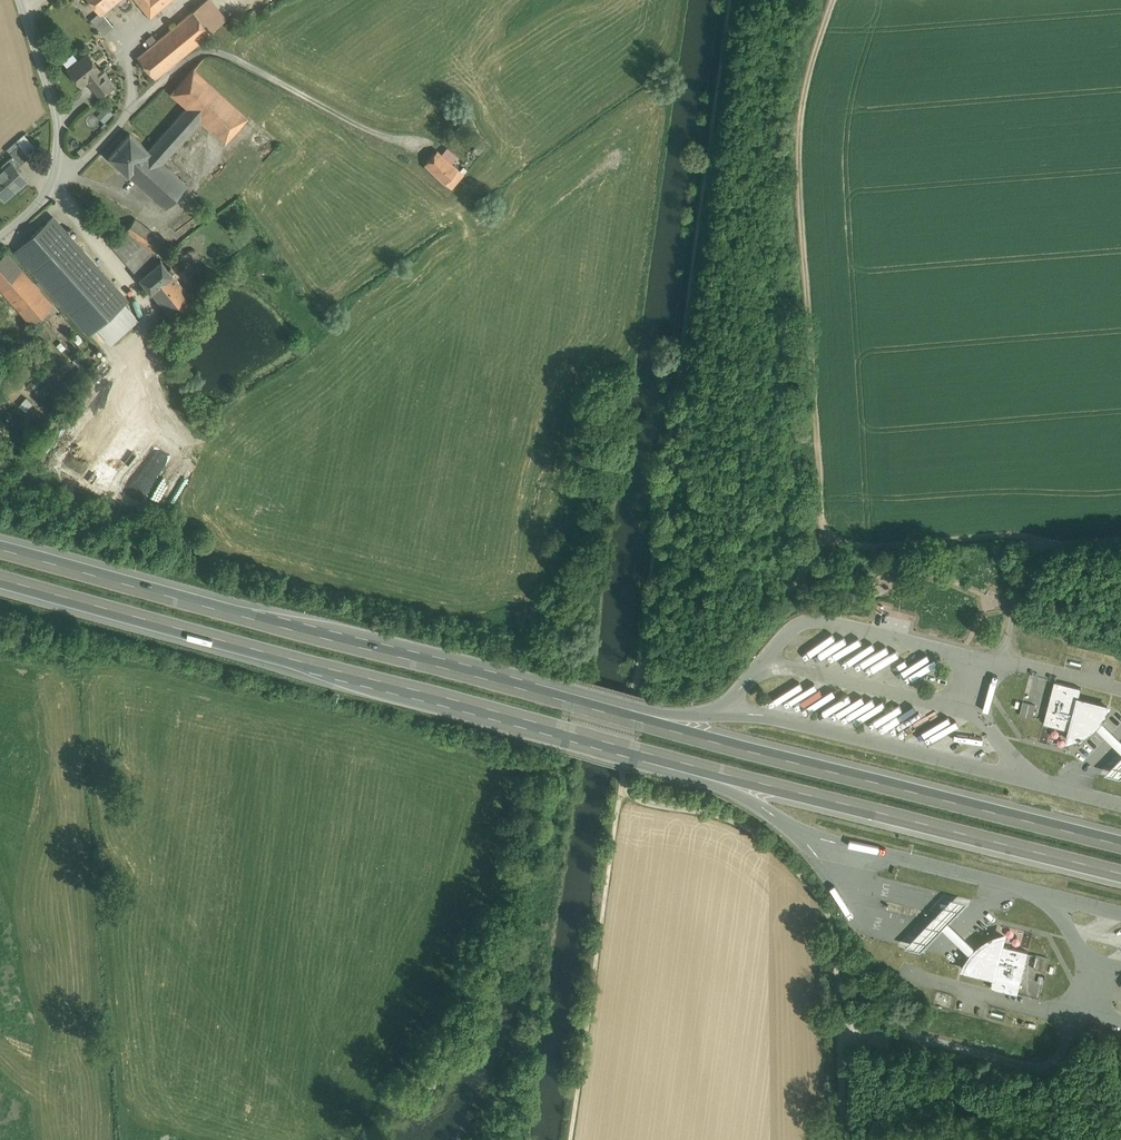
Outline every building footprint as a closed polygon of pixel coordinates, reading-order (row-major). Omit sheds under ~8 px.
[(100,12),(115,0),(90,0),(100,12)] [(149,16),(168,0),(136,0),(149,16)] [(221,23),(203,1),(192,10),(210,32),(221,23)] [(151,45),(145,49),(154,60),(146,67),(155,78),(210,32),(192,10),(156,40),(151,45)] [(105,17),(95,25),(103,34),(112,26),(105,17)] [(152,36),(149,38),(148,41),(151,45),(156,40),(152,36)] [(145,49),(137,56),(146,67),(154,60),(145,49)] [(100,70),(87,53),(67,69),(81,85),(87,80),(90,84),(102,74),(99,70),(100,70)] [(148,150),(132,168),(133,169),(128,175),(165,208),(186,184),(162,162),(201,120),(225,142),(247,117),(193,68),(171,93),(187,107),(148,150)] [(102,74),(90,84),(99,96),(112,86),(102,74)] [(107,106),(97,115),(104,122),(113,113),(107,106)] [(148,150),(129,133),(108,157),(128,175),(133,169),(132,168),(148,150)] [(27,158),(17,146),(10,152),(20,164),(27,158)] [(457,168),(437,150),(424,164),(445,184),(445,183),(457,168)] [(10,162),(0,171),(0,194),(4,199),(26,179),(10,162)] [(457,168),(445,183),(451,188),(463,173),(457,168)] [(127,300),(53,216),(14,251),(89,334),(96,328),(124,303),(127,300)] [(135,219),(125,231),(126,232),(132,236),(141,223),(135,219)] [(141,223),(132,236),(142,243),(151,231),(141,223)] [(151,231),(142,243),(150,250),(155,253),(164,241),(151,231)] [(154,254),(125,232),(112,244),(139,278),(159,261),(154,254)] [(0,256),(0,289),(30,323),(39,315),(46,309),(53,303),(6,251),(0,256)] [(159,261),(139,278),(162,306),(184,288),(171,273),(174,271),(170,266),(168,268),(160,259),(159,261)] [(184,288),(162,306),(176,324),(183,319),(179,314),(194,301),(195,302),(199,298),(194,292),(196,291),(190,283),(184,288)] [(53,303),(46,309),(51,314),(57,309),(53,303)] [(124,303),(96,328),(108,341),(135,317),(124,303)] [(46,309),(39,315),(44,321),(51,314),(46,309)] [(1081,688),(1054,681),(1044,721),(1043,723),(1069,730),(1067,739),(1079,734),(1093,726),(1100,719),(1107,706),(1078,698),(1081,688)] [(1035,705),(1022,701),(1019,714),(1032,718),(1035,705)] [(1100,719),(1093,726),(1120,753),(1120,738),(1100,719)] [(1106,774),(1120,777),(1120,776),(1120,759),(1106,774)] [(844,854),(843,860),(873,865),(874,860),(844,854)] [(951,897),(905,945),(920,948),(942,927),(973,954),(978,948),(948,921),(966,901),(951,897)] [(973,954),(969,972),(998,979),(996,990),(1023,997),(1033,954),(1007,948),(1010,939),(997,943),(986,950),(978,948),(973,954)] [(1053,964),(1040,961),(1037,974),(1050,977),(1053,964)]
